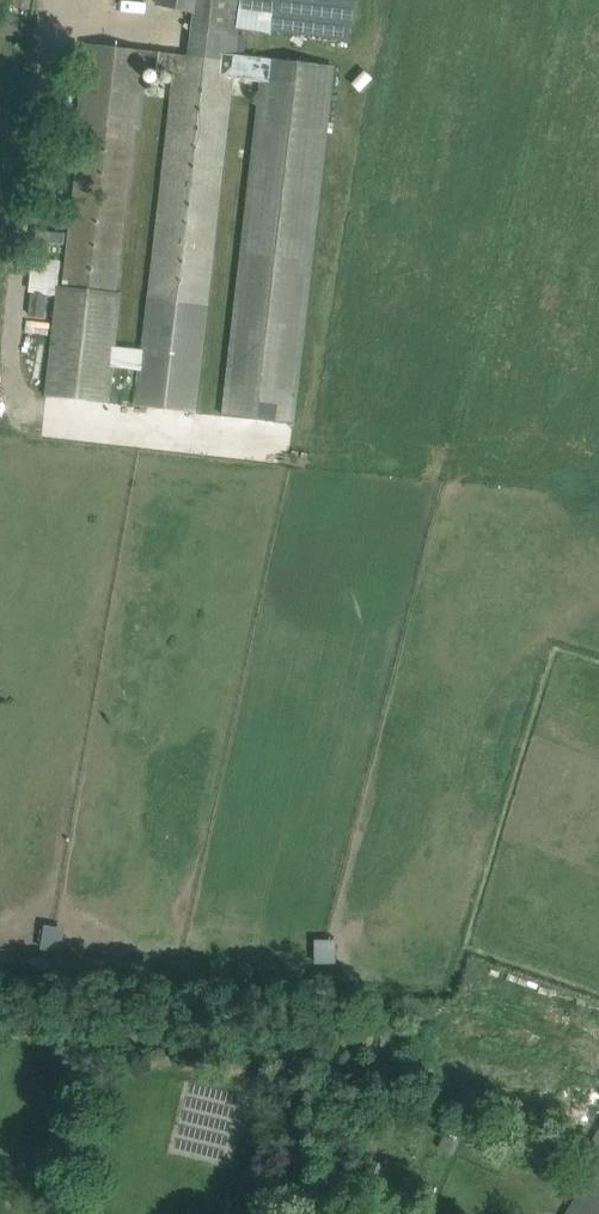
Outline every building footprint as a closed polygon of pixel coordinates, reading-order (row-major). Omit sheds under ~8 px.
[(44,394),(111,403),(123,292),(119,291),(135,129),(140,129),(147,69),(174,71),(147,297),(136,404),(197,412),(236,77),(261,80),(223,415),(294,423),(296,423),(327,147),(336,66),(239,54),(242,30),(251,31),(272,33),(272,32),(328,39),(332,3),(312,0),(160,0),(159,5),(182,10),(194,13),(189,56),(176,55),(83,43),(74,123),(81,123),(63,285),(57,284),(44,394)] [(31,292),(29,316),(46,317),(48,294),(31,292)] [(448,1124),(437,1146),(453,1155),(464,1133),(448,1124)] [(570,1213),(598,1213),(598,1167),(570,1213)]
